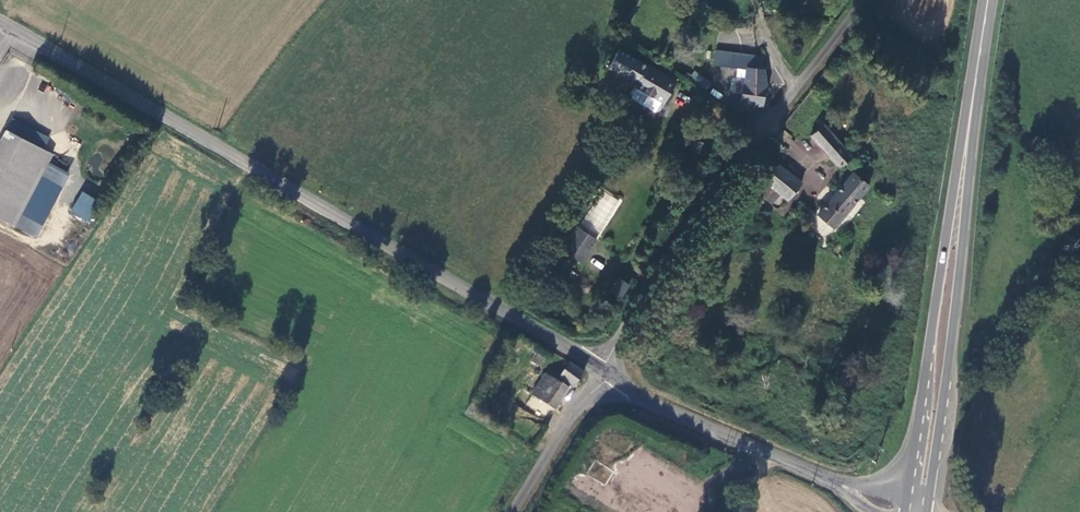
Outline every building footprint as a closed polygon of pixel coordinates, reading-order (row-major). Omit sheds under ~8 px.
[(759,54),(731,50),(730,64),(745,66),(742,99),(761,103),(766,85),(759,54)] [(648,101),(656,106),(670,82),(644,66),(641,71),(610,52),(601,68),(630,85),(650,98),(648,101)] [(628,89),(648,101),(650,98),(630,85),(628,89)] [(8,129),(45,149),(51,138),(14,118),(8,129)] [(852,159),(823,125),(811,135),(841,171),(852,159)] [(47,166),(53,154),(45,149),(8,129),(0,144),(0,219),(14,226),(47,166)] [(776,162),(756,184),(777,201),(782,195),(789,200),(803,183),(776,162)] [(47,166),(14,226),(34,236),(66,176),(47,166)] [(872,187),(853,172),(818,218),(836,231),(872,187)] [(777,201),(756,184),(753,188),(773,206),(777,201)] [(86,222),(98,200),(82,191),(70,212),(86,222)] [(561,252),(581,263),(596,238),(576,227),(561,252)] [(617,278),(609,291),(620,298),(628,285),(617,278)] [(568,364),(559,378),(574,387),(583,373),(568,364)] [(546,375),(531,397),(552,411),(566,389),(546,375)]
